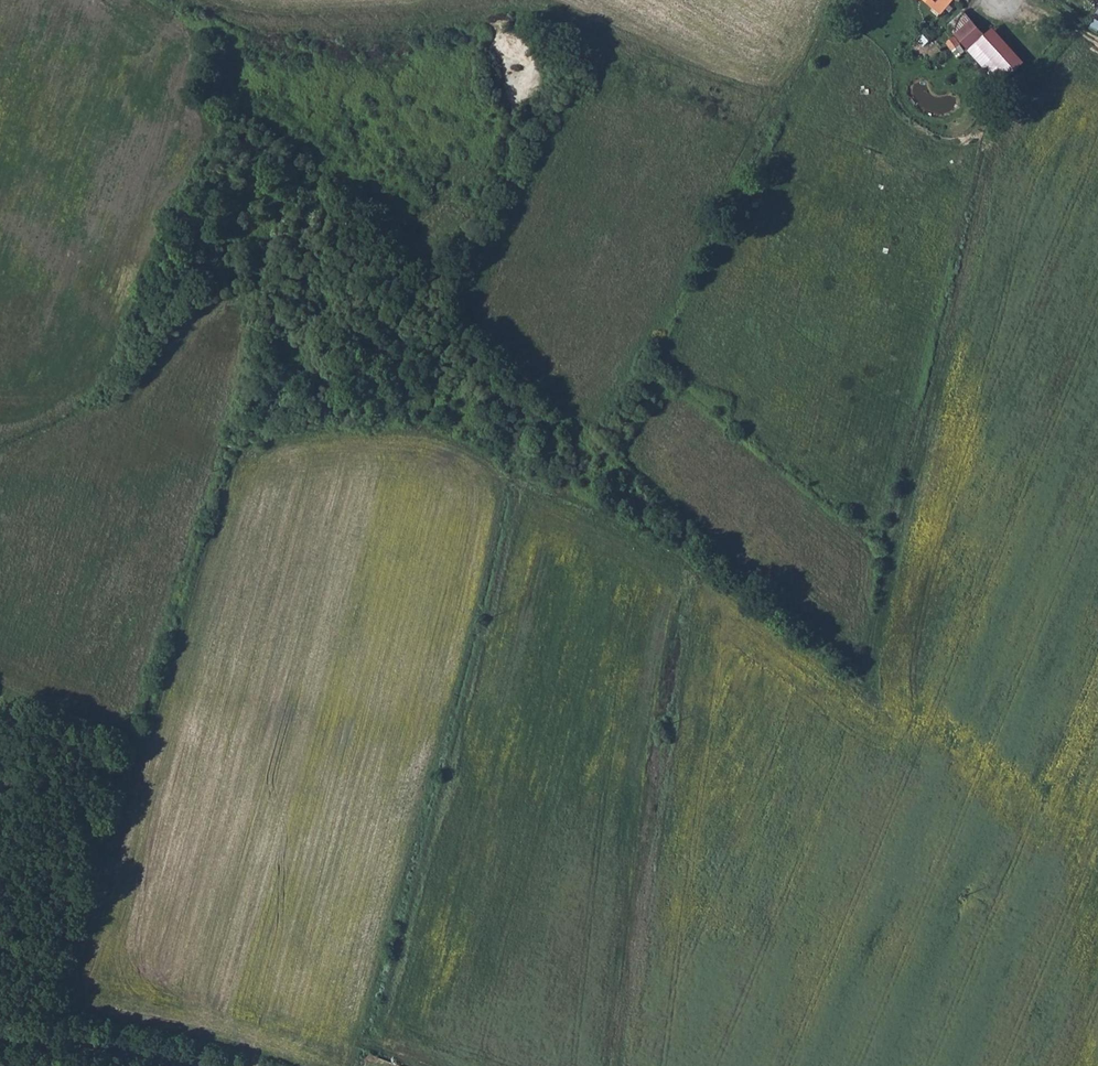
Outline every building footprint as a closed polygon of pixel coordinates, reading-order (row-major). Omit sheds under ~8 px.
[(939,9),(947,0),(928,0),(939,9)] [(952,31),(969,15),(961,6),(944,22),(952,31)] [(965,45),(982,30),(969,15),(952,31),(958,37),(965,45)] [(990,23),(982,30),(965,45),(995,80),(1023,57),(990,23)] [(951,37),(945,44),(955,53),(961,46),(951,37)]
